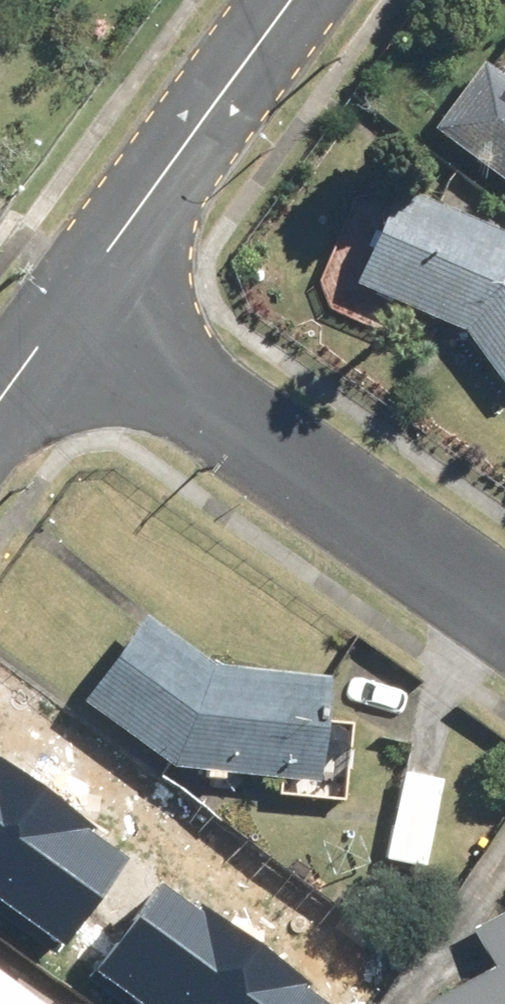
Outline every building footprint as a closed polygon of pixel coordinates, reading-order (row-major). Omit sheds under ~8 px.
[(436,134),(504,186),(504,85),(484,70),(436,134)] [(397,195),(363,283),(458,320),(504,378),(504,237),(397,195)] [(322,679),(215,668),(142,615),(81,699),(173,765),(313,779),(322,679)] [(63,953),(131,857),(0,766),(0,909),(63,953)] [(91,972),(135,1003),(323,1003),(154,884),(91,972)] [(423,1003),(504,1003),(504,960),(423,1003)] [(11,985),(11,984),(0,976),(0,1003),(38,1003),(11,985)]
